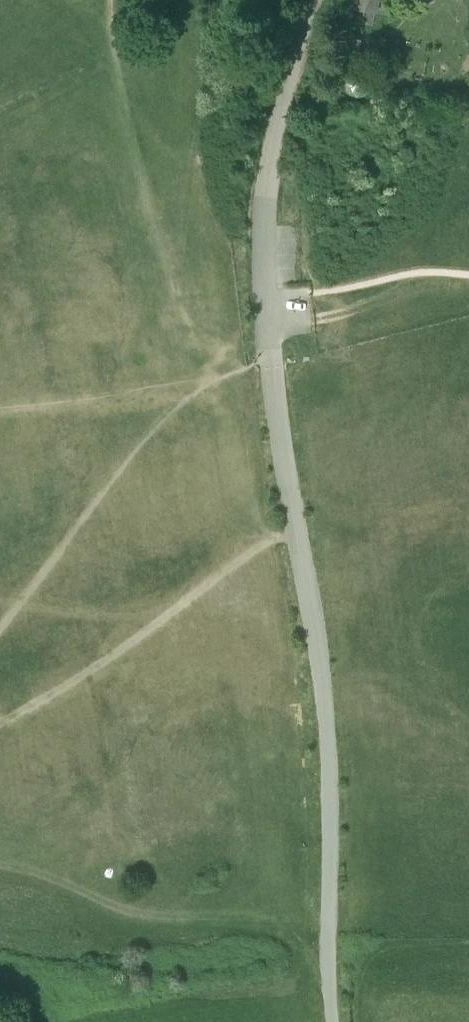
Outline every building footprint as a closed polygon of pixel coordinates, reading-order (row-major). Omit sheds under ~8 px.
[(374,24),(376,11),(391,14),(394,0),(357,0),(355,7),(360,8),(358,21),(374,24)] [(343,54),(358,57),(361,41),(346,38),(343,54)]
